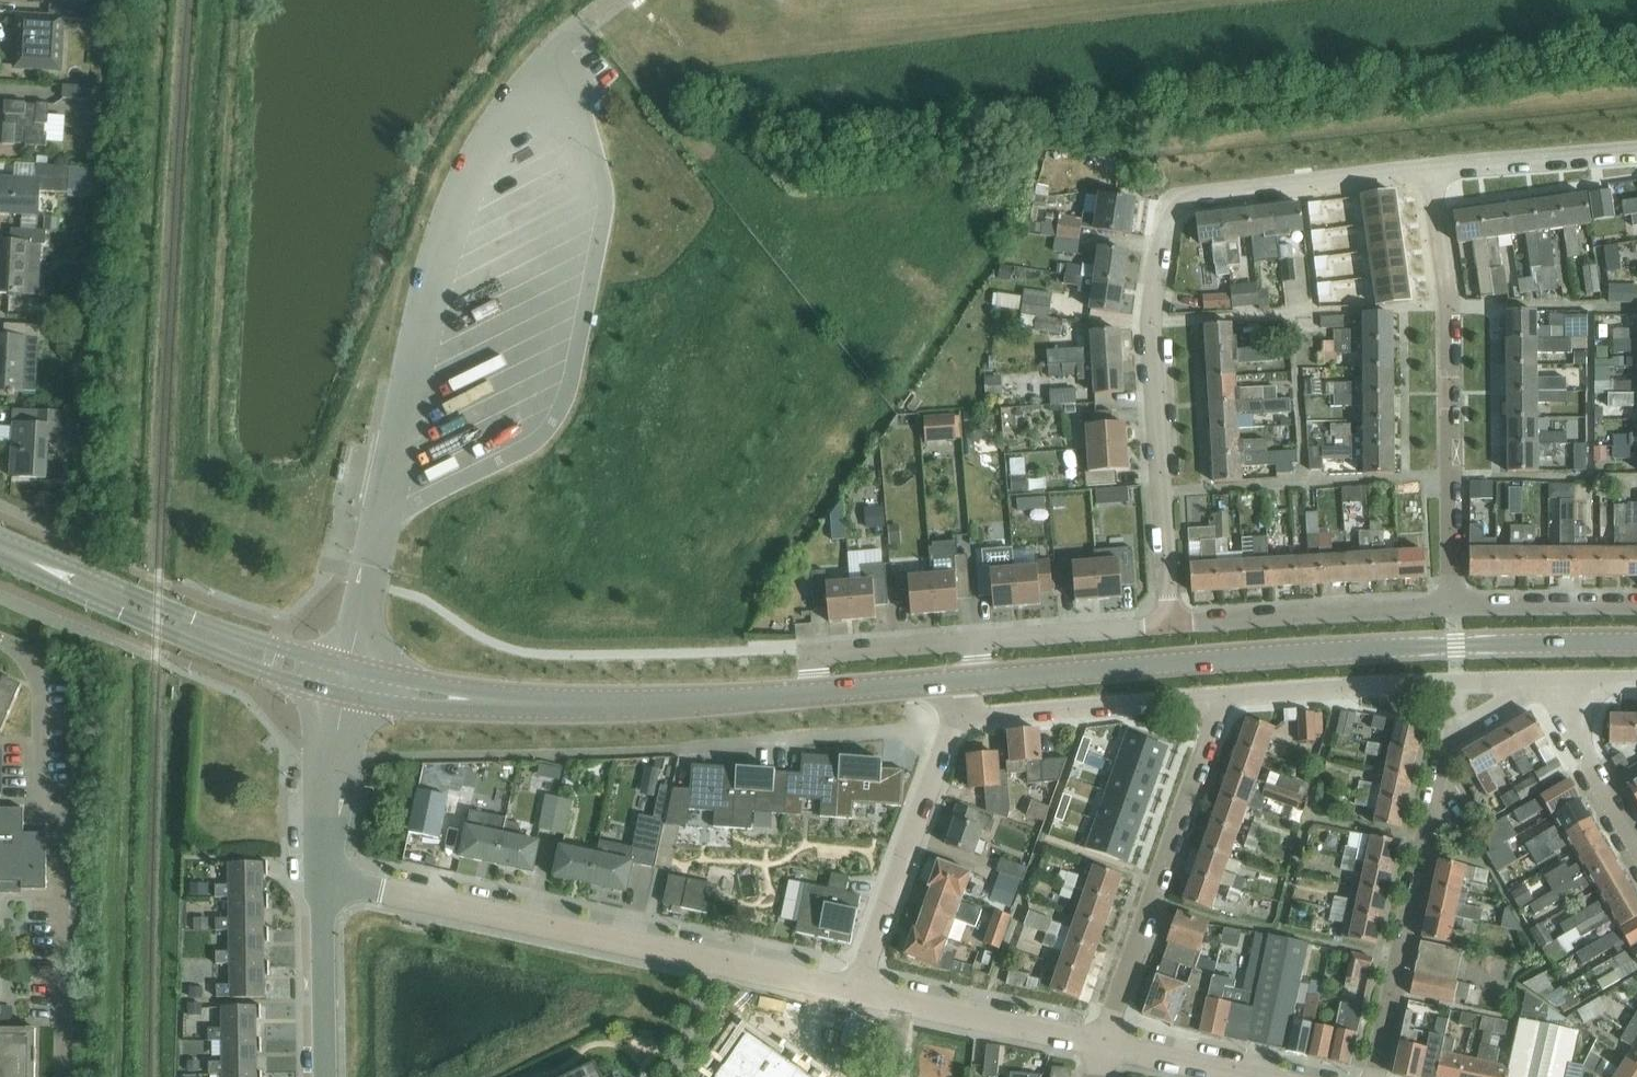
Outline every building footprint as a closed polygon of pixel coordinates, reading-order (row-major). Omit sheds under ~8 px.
[(631,5),(635,11),(641,6),(637,0),(631,5)] [(95,22),(96,9),(50,6),(49,19),(19,17),(17,51),(21,51),(20,68),(60,71),(63,20),(95,22)] [(96,9),(95,22),(106,23),(107,10),(96,9)] [(103,101),(104,90),(90,89),(90,88),(64,87),(63,101),(89,102),(89,101),(103,101)] [(3,145),(48,148),(51,105),(6,102),(3,145)] [(2,179),(0,214),(22,215),(21,229),(37,229),(37,216),(39,216),(40,192),(54,193),(68,193),(70,167),(38,165),(37,181),(2,179)] [(1585,195),(1558,199),(1563,228),(1567,258),(1579,257),(1574,227),(1590,224),(1585,195)] [(1065,240),(1079,242),(1081,229),(1130,236),(1135,202),(1099,196),(1095,222),(1059,217),(1056,238),(1056,239),(1065,240)] [(1366,227),(1398,223),(1394,196),(1362,200),(1362,201),(1348,203),(1348,202),(1332,204),(1333,214),(1349,212),(1349,216),(1364,214),(1366,227)] [(1549,230),(1563,228),(1558,199),(1532,203),(1545,291),(1557,289),(1549,230)] [(1532,203),(1506,206),(1511,236),(1525,234),(1533,293),(1545,291),(1532,203)] [(1301,206),(1273,209),(1277,241),(1290,239),(1289,235),(1303,233),(1301,206)] [(1511,236),(1506,206),(1480,210),(1493,296),(1508,294),(1504,268),(1501,268),(1496,238),(1511,236)] [(1273,209),(1248,212),(1251,239),(1264,237),(1265,242),(1277,241),(1273,209)] [(1480,298),(1493,296),(1480,210),(1453,214),(1458,244),(1472,242),(1480,298)] [(1248,212),(1222,215),(1229,273),(1229,266),(1240,265),(1237,240),(1251,239),(1248,212)] [(1046,215),(1043,236),(1056,238),(1059,217),(1046,215)] [(1229,273),(1222,215),(1196,218),(1199,245),(1212,243),(1216,277),(1229,276),(1229,273)] [(59,218),(46,217),(45,227),(47,227),(47,231),(58,232),(59,218)] [(1366,227),(1369,253),(1402,249),(1398,223),(1366,227)] [(1031,224),(1030,234),(1040,236),(1041,226),(1031,224)] [(1352,228),(1335,230),(1337,241),(1353,238),(1352,228)] [(48,233),(12,230),(11,243),(0,243),(0,276),(0,281),(0,293),(27,295),(30,246),(47,247),(48,233)] [(88,236),(73,234),(72,247),(84,248),(85,246),(87,246),(88,236)] [(1079,242),(1065,240),(1063,253),(1085,256),(1087,243),(1079,242)] [(1270,283),(1283,281),(1283,283),(1296,281),(1292,246),(1265,249),(1267,263),(1280,261),(1281,263),(1268,265),(1270,283)] [(1065,275),(1124,284),(1128,254),(1099,249),(1097,267),(1082,265),(1082,268),(1067,266),(1065,275)] [(1369,253),(1373,279),(1405,275),(1402,249),(1369,253)] [(1355,253),(1339,256),(1341,267),(1357,264),(1355,253)] [(1618,255),(1604,257),(1606,274),(1632,270),(1631,258),(1619,260),(1618,255)] [(1582,268),(1586,295),(1600,293),(1596,266),(1582,268)] [(1632,270),(1628,271),(1629,282),(1636,281),(1636,270),(1632,270)] [(1091,310),(1120,314),(1124,284),(1065,275),(1064,285),(1078,287),(1078,293),(1093,296),(1091,310)] [(1409,302),(1405,275),(1373,279),(1377,306),(1409,302)] [(1339,308),(1359,307),(1358,292),(1361,291),(1359,280),(1343,283),(1345,293),(1338,293),(1339,308)] [(1259,307),(1257,284),(1230,287),(1232,309),(1259,307)] [(1518,288),(1520,300),(1530,301),(1529,287),(1518,288)] [(1636,304),(1636,287),(1608,287),(1608,303),(1622,304),(1636,304)] [(1051,295),(1024,291),(1021,314),(1036,317),(1048,319),(1051,295)] [(1204,311),(1230,309),(1229,295),(1203,296),(1204,311)] [(1536,312),(1505,312),(1505,340),(1585,339),(1587,339),(1586,316),(1564,317),(1564,328),(1536,328),(1536,312)] [(1362,330),(1333,331),(1333,343),(1392,342),(1392,315),(1362,316),(1362,330)] [(1063,321),(1048,319),(1036,317),(1034,332),(1061,335),(1063,321)] [(1321,318),(1321,329),(1344,328),(1343,317),(1321,318)] [(1290,335),(1289,321),(1267,323),(1268,337),(1290,335)] [(23,393),(24,391),(27,339),(40,340),(41,327),(6,325),(6,338),(0,337),(0,392),(23,393)] [(1231,325),(1204,327),(1206,354),(1236,352),(1235,338),(1232,338),(1231,325)] [(1613,330),(1613,342),(1629,342),(1629,341),(1629,330),(1613,330)] [(1051,367),(1121,363),(1119,332),(1090,333),(1092,353),(1050,355),(1051,366),(1051,367)] [(1259,336),(1245,337),(1246,351),(1260,350),(1260,349),(1259,336)] [(1505,340),(1506,366),(1536,366),(1536,354),(1571,354),(1571,351),(1585,351),(1585,339),(1505,340)] [(1333,343),(1322,343),(1322,354),(1322,364),(1337,363),(1337,354),(1362,354),(1363,369),(1393,368),(1392,342),(1333,343)] [(1629,342),(1613,342),(1613,354),(1636,354),(1636,342),(1629,342)] [(1596,348),(1596,359),(1608,359),(1608,348),(1596,348)] [(1236,352),(1206,354),(1208,380),(1234,379),(1233,366),(1271,363),(1271,350),(1260,350),(1246,351),(1236,352)] [(1612,358),(1612,368),(1626,368),(1626,358),(1612,358)] [(1121,363),(1051,367),(1051,366),(1048,367),(1049,378),(1077,377),(1078,380),(1093,380),(1094,396),(1122,394),(1121,363)] [(1536,381),(1536,366),(1506,366),(1506,392),(1566,392),(1566,381),(1536,381)] [(1335,384),(1325,385),(1325,395),(1334,395),(1393,394),(1393,368),(1363,369),(1363,384),(1335,384)] [(984,378),(985,397),(1002,396),(1001,377),(984,378)] [(1209,406),(1276,402),(1276,387),(1235,390),(1234,379),(1208,380),(1209,406)] [(1636,394),(1636,382),(1613,382),(1613,394),(1636,394)] [(1613,394),(1612,384),(1601,384),(1601,394),(1613,394)] [(1049,392),(1050,407),(1076,405),(1075,390),(1049,392)] [(1566,392),(1506,392),(1506,419),(1536,419),(1536,404),(1572,404),(1572,393),(1566,393),(1566,392)] [(1393,394),(1334,395),(1334,396),(1334,407),(1334,408),(1350,407),(1363,407),(1363,423),(1393,422),(1393,394)] [(1613,394),(1608,395),(1608,408),(1636,408),(1636,394),(1613,394)] [(1209,406),(1211,432),(1237,431),(1237,418),(1263,416),(1263,415),(1283,414),(1282,401),(1276,402),(1209,406)] [(1594,420),(1602,420),(1602,409),(1594,409),(1594,420)] [(62,443),(64,414),(15,412),(11,478),(47,480),(48,442),(62,443)] [(1086,427),(1087,451),(1126,448),(1124,424),(1112,425),(1111,412),(1081,414),(1081,428),(1086,427)] [(923,417),(925,441),(956,438),(954,414),(923,417)] [(1536,419),(1506,419),(1506,445),(1536,445),(1553,445),(1566,445),(1566,433),(1536,433),(1536,419)] [(1334,448),(1394,447),(1393,422),(1363,423),(1363,437),(1351,436),(1351,425),(1330,425),(1330,437),(1334,437),(1334,448)] [(1237,431),(1211,432),(1213,459),(1266,455),(1265,441),(1238,443),(1237,431)] [(1614,435),(1614,447),(1630,447),(1636,447),(1636,435),(1614,435)] [(1536,445),(1506,445),(1506,472),(1536,472),(1536,459),(1553,459),(1553,445),(1536,445)] [(1364,474),(1394,474),(1394,447),(1334,448),(1308,448),(1309,471),(1311,471),(1311,472),(1321,472),(1321,470),(1323,470),(1322,460),(1364,460),(1364,474)] [(1630,447),(1614,447),(1614,448),(1614,460),(1630,460),(1630,447)] [(1126,448),(1087,451),(1089,474),(1084,474),(1085,487),(1116,486),(1115,472),(1127,472),(1126,448)] [(1606,448),(1593,448),(1593,462),(1606,462),(1606,448)] [(1288,453),(1274,454),(1276,478),(1290,477),(1288,453)] [(1266,455),(1213,459),(1214,484),(1241,482),(1240,468),(1267,466),(1266,455)] [(1585,458),(1574,458),(1574,472),(1585,472),(1585,465),(1585,458)] [(1026,476),(1010,477),(1011,493),(1027,492),(1026,476)] [(1346,483),(1347,507),(1371,507),(1371,482),(1346,483)] [(1491,484),(1469,484),(1469,501),(1491,500),(1491,484)] [(1109,490),(1095,491),(1096,506),(1110,505),(1109,490)] [(1044,498),(1025,499),(1026,511),(1045,510),(1044,498)] [(1554,550),(1548,550),(1548,577),(1574,577),(1574,527),(1574,500),(1559,500),(1559,521),(1559,550),(1554,550)] [(1636,577),(1636,504),(1627,504),(1627,506),(1626,506),(1626,577),(1636,577)] [(1600,577),(1626,577),(1626,506),(1614,506),(1614,550),(1600,550),(1600,577)] [(1308,549),(1319,548),(1319,534),(1317,513),(1305,514),(1308,549)] [(1226,514),(1215,514),(1216,541),(1215,541),(1218,592),(1244,590),(1242,563),(1241,553),(1228,554),(1226,514)] [(1373,582),(1400,580),(1398,553),(1384,554),(1383,531),(1377,522),(1369,522),(1373,582)] [(1483,526),(1470,526),(1470,577),(1496,577),(1496,550),(1496,540),(1483,540),(1483,526)] [(1511,550),(1496,550),(1496,577),(1522,577),(1522,527),(1511,527),(1511,550)] [(1522,577),(1548,577),(1548,550),(1534,550),(1534,527),(1522,527),(1522,577)] [(1574,527),(1574,577),(1600,577),(1600,550),(1586,550),(1586,527),(1574,527)] [(1218,592),(1215,541),(1214,528),(1188,530),(1192,594),(1218,592)] [(1411,552),(1398,553),(1400,580),(1425,579),(1424,551),(1422,528),(1410,529),(1411,542),(1410,542),(1411,552)] [(1252,548),(1271,549),(1272,533),(1253,532),(1252,548)] [(1361,555),(1346,556),(1347,584),(1373,582),(1370,532),(1358,532),(1359,546),(1360,546),(1361,555)] [(1332,548),(1331,533),(1319,534),(1319,548),(1332,548)] [(931,576),(934,615),(958,613),(957,600),(970,599),(966,556),(954,557),(954,550),(950,547),(928,549),(931,576)] [(1131,549),(1094,552),(1095,563),(1098,601),(1122,599),(1121,587),(1134,586),(1131,549)] [(1016,608),(1013,569),(1012,551),(981,553),(982,568),(976,568),(979,599),(992,597),(993,610),(1016,608)] [(1034,551),(1012,552),(1013,569),(1016,608),(1040,606),(1039,594),(1052,593),(1049,562),(1034,563),(1034,551)] [(1256,552),(1241,553),(1242,563),(1244,590),(1270,589),(1268,561),(1268,552),(1256,552)] [(1346,556),(1320,558),(1323,585),(1347,584),(1346,556)] [(1320,558),(1294,559),(1296,587),(1323,585),(1320,558)] [(1294,559),(1268,561),(1270,589),(1296,587),(1294,559)] [(1098,601),(1095,563),(1072,564),(1072,560),(1058,561),(1061,592),(1074,591),(1075,603),(1098,601)] [(861,582),(849,583),(852,621),(876,619),(875,607),(888,606),(884,565),(860,567),(861,582)] [(852,621),(849,583),(826,585),(825,572),(811,573),(815,612),(828,611),(829,623),(852,621)] [(934,615),(931,576),(908,578),(908,574),(894,575),(897,605),(910,604),(911,617),(934,615)] [(2,733),(23,685),(5,677),(3,683),(0,682),(0,732),(2,733)] [(1283,712),(1284,723),(1297,722),(1296,711),(1283,712)] [(1336,737),(1349,740),(1354,716),(1341,713),(1336,737)] [(1298,715),(1299,743),(1315,743),(1313,714),(1298,715)] [(1531,715),(1508,728),(1522,752),(1545,738),(1531,715)] [(1610,716),(1610,718),(1610,745),(1636,745),(1636,737),(1636,716),(1610,716)] [(1373,718),(1371,730),(1394,735),(1391,749),(1417,755),(1423,729),(1396,723),(1373,718)] [(1247,721),(1238,747),(1265,756),(1274,730),(1247,721)] [(1522,777),(1533,770),(1522,752),(1508,728),(1485,742),(1499,765),(1511,758),(1522,777)] [(1059,784),(1066,760),(1041,762),(1039,732),(1008,735),(1011,765),(1026,764),(1027,786),(1059,784)] [(1126,734),(1116,763),(1156,778),(1167,748),(1126,734)] [(1084,738),(1080,750),(1088,753),(1093,741),(1084,738)] [(1499,765),(1485,742),(1462,755),(1487,799),(1498,792),(1486,773),(1499,765)] [(1539,752),(1546,764),(1556,758),(1549,746),(1539,752)] [(1238,747),(1229,772),(1256,782),(1265,756),(1238,747)] [(1391,749),(1385,774),(1411,780),(1417,755),(1391,749)] [(1078,750),(1074,763),(1083,766),(1087,753),(1078,750)] [(1612,760),(1619,773),(1629,766),(1622,754),(1612,760)] [(787,773),(786,799),(820,801),(819,818),(835,819),(840,758),(801,755),(800,774),(787,773)] [(986,814),(1007,820),(1010,811),(1007,772),(998,772),(997,755),(967,757),(970,790),(984,789),(986,814)] [(840,758),(835,819),(852,820),(853,804),(901,807),(904,770),(882,769),(882,761),(840,758)] [(1536,775),(1543,787),(1565,774),(1558,762),(1536,775)] [(1116,763),(1106,792),(1146,806),(1156,778),(1116,763)] [(484,764),(475,764),(470,764),(467,779),(460,812),(473,814),(484,764)] [(673,789),(665,825),(687,827),(689,811),(714,813),(713,828),(732,829),(735,768),(691,765),(690,790),(673,789)] [(1621,776),(1627,787),(1636,804),(1636,766),(1621,776)] [(647,767),(643,785),(657,788),(660,770),(647,767)] [(735,768),(732,829),(751,831),(752,813),(785,816),(786,799),(787,773),(775,773),(775,771),(735,768)] [(1229,772),(1220,798),(1247,808),(1260,812),(1265,798),(1298,810),(1302,797),(1298,795),(1266,785),(1256,782),(1229,772)] [(1270,773),(1266,785),(1298,795),(1302,784),(1270,773)] [(1361,783),(1358,794),(1380,799),(1406,805),(1411,780),(1385,774),(1382,787),(1361,783)] [(1514,788),(1521,801),(1540,790),(1532,777),(1514,788)] [(1546,806),(1552,817),(1580,801),(1569,782),(1540,799),(1540,798),(1514,813),(1520,824),(1542,811),(1541,809),(1546,806)] [(635,849),(632,864),(633,864),(654,869),(672,788),(662,786),(655,819),(641,816),(635,847),(634,849),(635,849)] [(438,840),(447,797),(418,790),(409,833),(438,840)] [(1106,792),(1096,820),(1136,835),(1146,806),(1106,792)] [(1500,799),(1499,799),(1500,801),(1506,810),(1519,803),(1512,792),(1500,799)] [(1358,794),(1356,806),(1377,811),(1374,825),(1400,831),(1406,805),(1380,799),(1358,794)] [(1063,795),(1059,807),(1067,810),(1071,798),(1063,795)] [(539,829),(552,832),(559,799),(546,796),(539,829)] [(1220,798),(1211,823),(1238,833),(1247,808),(1220,798)] [(559,799),(552,832),(566,835),(574,802),(559,799)] [(1049,808),(1032,801),(1027,816),(1044,822),(1049,808)] [(1535,853),(1591,820),(1580,801),(1552,817),(1557,825),(1525,845),(1530,854),(1534,852),(1535,853)] [(988,833),(992,820),(956,807),(951,820),(955,821),(945,846),(973,856),(982,830),(988,833)] [(1059,807),(1054,820),(1063,823),(1067,810),(1059,807)] [(22,882),(22,889),(46,889),(46,832),(23,832),(23,808),(0,808),(0,882),(22,882)] [(1490,853),(1500,847),(1506,844),(1506,843),(1517,836),(1506,818),(1494,826),(1484,842),(1490,852),(1490,853)] [(1096,820),(1085,850),(1126,864),(1136,835),(1096,820)] [(1534,852),(1530,854),(1536,864),(1551,855),(1568,845),(1574,855),(1602,839),(1591,820),(1535,853),(1534,852)] [(520,825),(507,821),(504,835),(497,864),(533,872),(537,855),(539,842),(517,837),(520,825)] [(1211,823),(1202,849),(1229,859),(1238,833),(1211,823)] [(1252,825),(1248,837),(1257,840),(1261,828),(1252,825)] [(461,856),(497,864),(504,835),(467,827),(461,856)] [(1257,840),(1248,837),(1244,848),(1253,851),(1257,840)] [(1372,838),(1366,864),(1392,869),(1397,843),(1372,838)] [(1613,857),(1602,839),(1574,855),(1579,863),(1568,870),(1565,865),(1544,878),(1552,893),(1613,857)] [(634,849),(635,847),(600,840),(597,854),(591,884),(627,892),(633,864),(632,864),(635,849),(634,849)] [(1506,844),(1500,847),(1490,853),(1490,852),(1486,854),(1497,873),(1517,861),(1506,844)] [(554,876),(591,884),(597,854),(561,846),(554,876)] [(1346,847),(1344,859),(1357,862),(1360,850),(1346,847)] [(1202,849),(1193,875),(1220,885),(1229,859),(1202,849)] [(1580,891),(1591,885),(1596,893),(1624,876),(1613,857),(1552,893),(1530,906),(1535,915),(1579,889),(1580,891)] [(1001,859),(996,873),(1023,882),(1028,869),(1001,859)] [(1355,873),(1357,862),(1344,859),(1341,871),(1355,873)] [(926,888),(930,889),(931,889),(961,900),(971,874),(936,861),(926,888)] [(1460,893),(1464,879),(1486,884),(1488,872),(1439,861),(1433,887),(1460,893)] [(216,886),(215,886),(215,898),(216,898),(230,898),(265,898),(265,897),(265,864),(230,864),(230,886),(216,886)] [(1366,864),(1361,889),(1386,895),(1392,869),(1366,864)] [(1075,888),(1085,892),(1113,902),(1122,877),(1093,867),(1089,880),(1079,876),(1075,888)] [(1075,888),(1079,876),(1068,872),(1064,885),(1075,888)] [(805,884),(795,933),(850,945),(860,896),(846,893),(849,878),(831,874),(828,889),(805,884)] [(1220,885),(1193,875),(1183,901),(1211,910),(1220,885)] [(998,876),(991,897),(1011,905),(1019,884),(998,876)] [(1234,876),(1230,889),(1239,892),(1243,879),(1234,876)] [(1542,950),(1635,895),(1624,876),(1596,893),(1601,901),(1560,926),(1565,935),(1552,943),(1542,924),(1530,930),(1542,950)] [(688,880),(681,909),(707,915),(713,885),(688,880)] [(1524,884),(1510,893),(1520,910),(1534,902),(1524,884)] [(1075,888),(1064,885),(1060,896),(1071,900),(1075,888)] [(1427,912),(1464,920),(1478,923),(1481,924),(1484,912),(1457,906),(1460,893),(1433,887),(1427,912)] [(931,889),(930,889),(916,930),(946,941),(954,921),(974,928),(981,911),(960,904),(961,900),(931,889)] [(1230,889),(1226,900),(1235,903),(1239,892),(1230,889)] [(1361,889),(1356,915),(1381,920),(1386,895),(1361,889)] [(1085,892),(1076,916),(1104,926),(1113,902),(1085,892)] [(1635,895),(1542,950),(1550,965),(1566,956),(1565,955),(1573,950),(1570,945),(1612,921),(1618,930),(1636,919),(1636,898),(1635,895)] [(217,932),(231,932),(265,931),(265,910),(270,910),(270,897),(265,897),(265,898),(230,898),(230,919),(217,920),(217,932)] [(1331,910),(1346,913),(1348,900),(1334,897),(1331,910)] [(1500,929),(1522,933),(1508,908),(1504,910),(1500,929)] [(1381,920),(1356,915),(1346,913),(1331,910),(1329,921),(1353,926),(1350,940),(1375,946),(1381,920)] [(984,944),(1000,949),(1011,917),(995,912),(984,944)] [(1057,937),(1061,926),(1051,922),(1052,920),(1029,912),(1024,926),(1047,934),(1057,937)] [(1427,912),(1421,939),(1448,945),(1452,931),(1475,936),(1478,923),(1464,920),(1427,912)] [(1179,915),(1163,959),(1180,965),(1192,970),(1212,977),(1216,965),(1199,959),(1201,953),(1198,952),(1208,925),(1179,915)] [(1076,916),(1068,941),(1096,951),(1104,926),(1076,916)] [(1636,945),(1636,919),(1618,930),(1576,954),(1582,965),(1624,941),(1629,950),(1636,945)] [(946,941),(916,930),(912,929),(902,956),(936,968),(946,941)] [(217,952),(216,952),(216,965),(217,965),(231,965),(266,965),(266,963),(265,931),(231,932),(231,952),(217,952)] [(1057,937),(1047,934),(1043,945),(1064,952),(1068,941),(1057,937)] [(1256,934),(1243,993),(1257,996),(1264,963),(1269,937),(1256,934)] [(1257,996),(1247,1044),(1261,1047),(1285,1052),(1291,1023),(1292,1021),(1298,991),(1302,971),(1308,945),(1269,937),(1264,963),(1257,996)] [(1064,952),(1059,966),(1087,976),(1096,951),(1068,941),(1064,952)] [(1421,943),(1414,974),(1455,983),(1461,952),(1421,943)] [(1629,950),(1592,971),(1603,991),(1636,971),(1636,945),(1629,950)] [(1369,971),(1372,959),(1351,954),(1345,980),(1356,982),(1359,969),(1369,971)] [(1169,1027),(1199,1034),(1212,978),(1212,977),(1192,970),(1186,987),(1173,982),(1180,965),(1163,959),(1143,1015),(1171,1025),(1169,1027)] [(266,965),(231,965),(231,986),(217,986),(217,998),(231,998),(231,999),(266,998),(266,976),(269,976),(268,976),(270,976),(270,963),(268,963),(266,963),(266,965)] [(1087,976),(1059,966),(1054,979),(1042,975),(1040,980),(1028,978),(1029,976),(1009,971),(1006,984),(1049,994),(1050,990),(1078,1000),(1087,976)] [(1455,983),(1414,974),(1409,996),(1452,1005),(1454,1000),(1465,1002),(1469,986),(1455,983)] [(1522,986),(1544,1000),(1568,986),(1567,984),(1554,992),(1544,974),(1522,986)] [(1212,978),(1199,1034),(1247,1044),(1257,996),(1243,993),(1233,991),(1235,983),(1212,978)] [(1623,985),(1629,997),(1636,992),(1636,983),(1634,978),(1623,985)] [(1568,986),(1544,1000),(1556,1009),(1559,1007),(1563,1014),(1581,1004),(1575,992),(1565,998),(1564,996),(1571,992),(1568,986)] [(1291,1023),(1285,1052),(1306,1057),(1313,1025),(1314,1025),(1319,998),(1309,996),(1303,1023),(1292,1021),(1291,1023)] [(1600,999),(1577,1012),(1584,1024),(1607,1011),(1600,999)] [(209,1029),(209,1041),(223,1041),(258,1041),(258,1040),(258,1020),(260,1020),(262,1020),(262,1007),(260,1007),(258,1007),(223,1008),(223,1029),(209,1029)] [(1334,1030),(1327,1061),(1349,1066),(1356,1034),(1361,1012),(1339,1007),(1334,1030)] [(1399,1076),(1435,1076),(1439,1059),(1444,1039),(1414,1032),(1418,1016),(1405,1012),(1393,1071),(1395,1076),(1399,1076)] [(1474,1016),(1461,1013),(1459,1026),(1472,1029),(1474,1016)] [(1625,1033),(1636,1041),(1636,1014),(1625,1033)] [(1482,1018),(1479,1031),(1484,1032),(1477,1061),(1463,1058),(1459,1076),(1482,1076),(1488,1048),(1489,1048),(1489,1047),(1492,1035),(1492,1034),(1494,1020),(1482,1018)] [(1494,1020),(1492,1034),(1505,1037),(1508,1023),(1494,1020)] [(1507,1076),(1567,1076),(1576,1035),(1519,1022),(1509,1068),(1508,1069),(1507,1076)] [(1306,1057),(1327,1061),(1334,1030),(1314,1025),(1313,1025),(1306,1057)] [(37,1027),(0,1027),(0,1076),(37,1076),(37,1027)] [(715,1076),(808,1076),(745,1033),(715,1076)] [(1626,1060),(1636,1067),(1636,1041),(1625,1033),(1620,1039),(1634,1048),(1626,1060)] [(1492,1035),(1489,1047),(1497,1049),(1500,1036),(1492,1035)] [(1463,1058),(1449,1055),(1453,1040),(1444,1038),(1444,1039),(1439,1059),(1435,1076),(1459,1076),(1463,1058)] [(210,1075),(224,1075),(259,1075),(259,1073),(258,1053),(261,1053),(262,1053),(262,1040),(261,1040),(258,1040),(258,1041),(223,1041),(223,1062),(210,1062),(210,1075)] [(999,1049),(986,1047),(982,1076),(996,1076),(999,1049)] [(1508,1069),(1509,1068),(1494,1064),(1497,1050),(1489,1048),(1488,1048),(1482,1076),(1507,1076),(1508,1069)] [(1581,1070),(1592,1076),(1636,1076),(1636,1067),(1626,1060),(1619,1070),(1591,1051),(1581,1070)] [(201,1071),(201,1061),(189,1061),(189,1071),(201,1071)] [(567,1076),(601,1076),(595,1063),(567,1076)]
